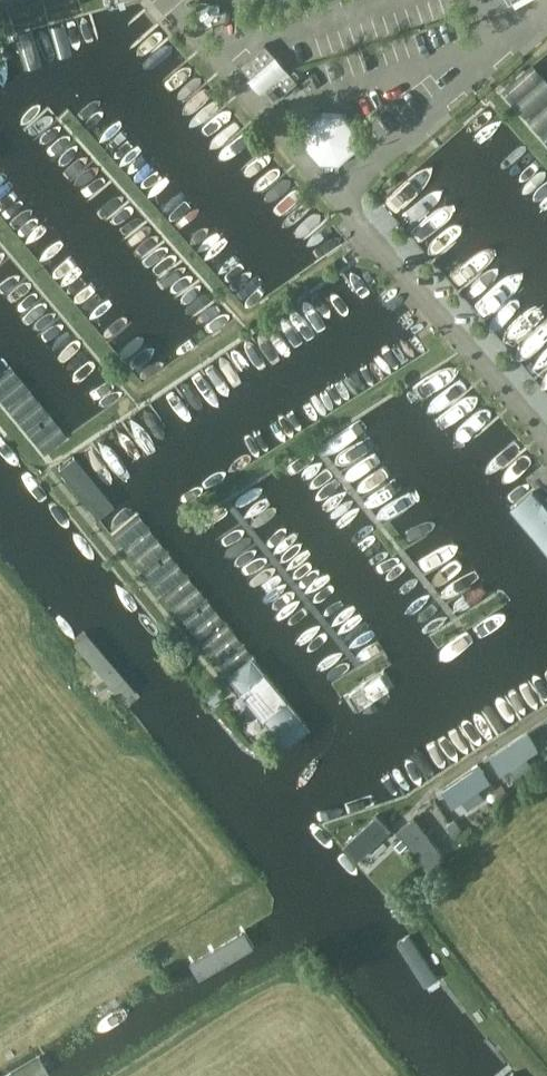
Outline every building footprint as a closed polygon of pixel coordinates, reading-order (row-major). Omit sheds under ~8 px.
[(524,40),(533,51),(545,41),(535,30),(524,40)] [(295,78),(262,41),(238,62),(249,74),(249,73),(261,86),(260,87),(271,99),(295,78)] [(306,127),(305,147),(320,163),(339,165),(356,150),(357,130),(342,113),(323,112),(306,127)] [(59,466),(88,501),(100,491),(71,456),(59,466)] [(73,640),(101,674),(113,665),(85,630),(73,640)] [(231,677),(259,711),(271,701),(243,667),(231,677)] [(521,776),(546,753),(546,740),(533,724),(529,728),(540,741),(512,766),(521,776)] [(499,768),(539,744),(529,727),(489,751),(499,768)] [(478,782),(490,775),(482,761),(444,783),(460,811),(486,796),(478,782)] [(418,812),(397,825),(422,867),(444,854),(418,812)] [(354,844),(392,829),(386,813),(348,828),(354,844)] [(247,931),(208,954),(216,967),(255,945),(247,931)] [(405,956),(430,993),(443,985),(418,947),(405,956)] [(7,1075),(39,1075),(46,1072),(38,1059),(7,1075)]
